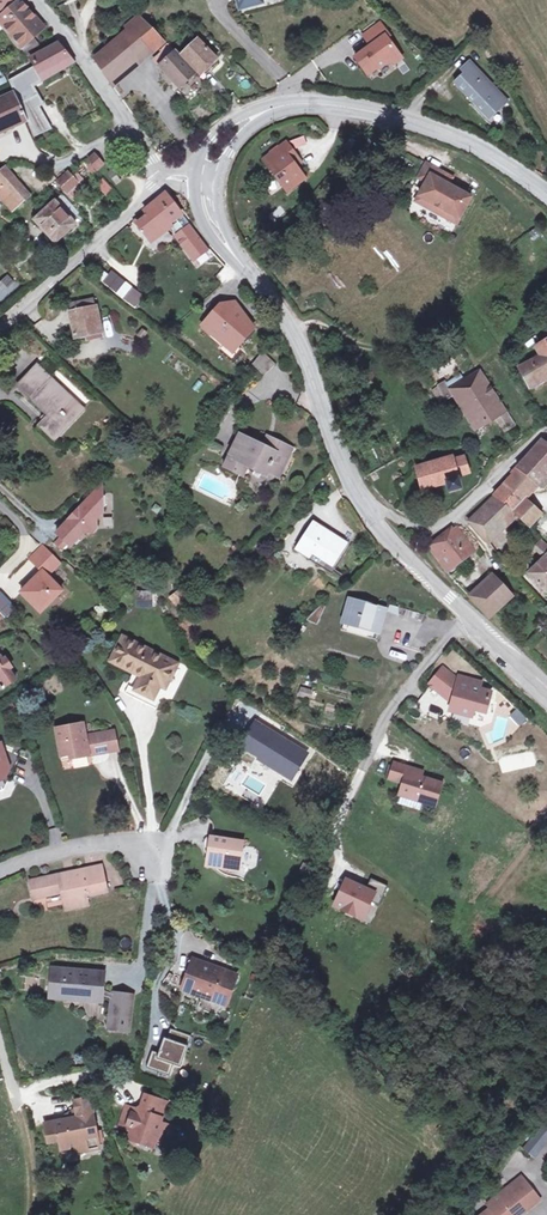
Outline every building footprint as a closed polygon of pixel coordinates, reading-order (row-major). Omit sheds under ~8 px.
[(43,21),(26,0),(21,0),(0,19),(0,23),(20,50),(32,39),(28,34),(43,21)] [(11,0),(0,0),(0,9),(11,0)] [(237,10),(261,4),(260,0),(234,0),(237,10)] [(116,86),(145,58),(133,46),(148,30),(136,19),(127,29),(129,32),(96,60),(116,86)] [(382,21),(366,34),(373,44),(358,56),(366,66),(374,67),(379,63),(381,66),(381,67),(391,60),(398,61),(405,55),(390,35),(392,33),(382,21)] [(160,42),(148,30),(133,46),(145,58),(160,42)] [(204,75),(218,61),(197,41),(183,55),(204,75)] [(46,82),(43,77),(74,60),(60,42),(34,58),(38,66),(12,81),(18,96),(24,113),(40,104),(36,97),(41,95),(36,88),(46,82)] [(156,63),(182,89),(195,74),(176,55),(171,60),(165,55),(156,63)] [(374,67),(366,66),(372,73),(381,66),(379,63),(374,67)] [(507,105),(470,65),(462,73),(466,78),(459,85),(492,120),(507,105)] [(46,105),(41,95),(36,97),(40,104),(24,113),(28,122),(37,138),(54,130),(42,108),(46,105)] [(18,96),(0,104),(0,134),(28,122),(18,96)] [(301,166),(310,161),(299,144),(271,161),(290,196),(300,190),(297,185),(308,179),(304,171),(301,166)] [(105,166),(98,156),(93,160),(101,170),(105,166)] [(312,165),(310,161),(301,166),(304,171),(312,165)] [(14,176),(7,168),(0,175),(0,179),(5,184),(14,176)] [(429,169),(421,184),(429,188),(437,173),(429,169)] [(117,184),(123,180),(115,170),(109,175),(117,184)] [(429,188),(418,207),(430,213),(433,208),(450,218),(447,223),(459,230),(474,203),(451,190),(445,187),(449,180),(437,173),(429,188)] [(62,183),(68,191),(78,183),(72,175),(62,183)] [(14,176),(5,184),(0,179),(0,195),(17,212),(33,196),(14,176)] [(96,185),(105,195),(112,189),(102,178),(96,185)] [(311,184),(308,179),(297,185),(300,190),(311,184)] [(449,180),(445,187),(451,190),(455,183),(449,180)] [(173,227),(187,217),(170,195),(146,213),(148,216),(137,224),(152,243),(173,227)] [(61,196),(35,222),(57,244),(77,223),(72,219),(79,213),(61,196)] [(433,208),(430,213),(447,223),(450,218),(433,208)] [(182,240),(194,231),(197,229),(187,217),(173,227),(182,240)] [(194,231),(182,240),(179,242),(192,259),(206,248),(194,231)] [(97,279),(135,309),(144,298),(107,267),(97,279)] [(0,285),(0,288),(5,293),(17,282),(10,275),(0,285)] [(80,339),(113,333),(108,306),(75,312),(80,339)] [(535,347),(541,357),(519,369),(530,388),(546,379),(546,340),(535,347)] [(71,402),(75,397),(44,367),(22,390),(52,417),(47,422),(60,434),(81,412),(71,402)] [(514,430),(481,374),(452,390),(476,432),(494,422),(502,436),(514,430)] [(86,408),(75,397),(71,402),(81,412),(86,408)] [(298,455),(280,444),(274,453),(267,449),(247,438),(230,471),(248,480),(254,469),(272,478),(272,477),(283,482),(298,455)] [(272,440),(267,449),(274,453),(280,444),(272,440)] [(519,469),(521,471),(527,476),(521,482),(534,494),(546,479),(546,445),(544,443),(536,450),(519,469)] [(370,470),(379,467),(372,449),(363,453),(370,470)] [(453,457),(415,468),(421,489),(440,483),(444,492),(461,487),(458,476),(468,473),(463,458),(455,461),(453,457)] [(521,471),(496,497),(499,500),(515,515),(532,528),(542,516),(526,502),(534,494),(521,482),(527,476),(521,471)] [(108,484),(97,496),(106,497),(108,484)] [(107,513),(106,497),(97,496),(59,532),(62,536),(69,543),(72,547),(84,535),(98,535),(100,517),(107,513)] [(490,541),(515,515),(499,500),(474,525),(490,541)] [(302,550),(315,558),(318,552),(341,564),(352,541),(316,522),(302,550)] [(440,553),(451,571),(477,548),(460,530),(455,535),(453,532),(441,543),(440,553)] [(69,543),(62,536),(56,542),(62,549),(69,543)] [(546,563),(546,549),(539,541),(532,548),(544,560),(546,563)] [(63,563),(46,547),(32,562),(45,573),(24,594),(45,613),(65,591),(50,577),(63,563)] [(338,570),(341,564),(318,552),(315,558),(338,570)] [(544,560),(529,575),(546,592),(546,563),(544,560)] [(499,575),(476,597),(495,616),(517,594),(499,575)] [(167,597),(176,609),(190,599),(181,587),(167,597)] [(153,592),(140,592),(140,606),(153,606),(153,592)] [(387,609),(353,599),(347,621),(345,629),(375,638),(380,620),(384,621),(387,609)] [(325,605),(311,620),(321,624),(329,606),(325,605)] [(427,615),(409,610),(407,617),(425,622),(427,615)] [(146,681),(137,694),(156,705),(163,692),(167,694),(174,683),(169,680),(176,668),(130,641),(116,663),(146,681)] [(2,684),(0,681),(4,678),(8,684),(17,678),(10,668),(14,666),(7,656),(4,658),(0,661),(0,685),(2,684)] [(169,680),(174,683),(181,671),(176,668),(169,680)] [(439,694),(452,679),(444,673),(432,688),(439,694)] [(452,679),(439,694),(449,702),(450,701),(455,704),(451,714),(473,720),(474,714),(481,711),(488,713),(492,698),(481,695),(482,688),(460,682),(460,686),(452,679)] [(300,687),(298,696),(309,699),(312,690),(300,687)] [(133,702),(151,713),(156,705),(137,694),(133,702)] [(64,757),(111,746),(105,724),(87,727),(84,718),(55,725),(64,757)] [(277,735),(279,732),(266,720),(244,745),(248,748),(253,752),(255,749),(264,756),(276,767),(274,771),(290,784),(311,759),(286,738),(284,741),(277,735)] [(116,722),(105,724),(111,746),(122,744),(116,722)] [(286,738),(279,732),(277,735),(284,741),(286,738)] [(16,754),(3,749),(1,744),(0,744),(0,792),(4,791),(9,781),(5,778),(16,754)] [(256,765),(264,756),(255,749),(253,752),(248,748),(243,754),(256,765)] [(21,757),(16,754),(5,778),(9,781),(21,757)] [(422,776),(395,767),(390,783),(404,788),(407,778),(420,782),(422,776)] [(235,768),(224,783),(257,806),(262,798),(244,785),(249,778),(235,768)] [(420,782),(407,778),(404,788),(400,799),(436,810),(442,789),(420,782)] [(208,866),(213,867),(224,877),(237,879),(239,872),(244,844),(213,838),(208,866)] [(102,864),(86,867),(89,873),(103,870),(102,864)] [(62,892),(65,904),(66,908),(87,903),(86,899),(86,895),(107,890),(103,870),(89,873),(86,867),(29,879),(31,889),(41,887),(44,895),(62,892)] [(357,891),(358,889),(346,884),(334,909),(352,918),(355,912),(365,916),(371,905),(379,909),(388,890),(371,882),(366,893),(363,894),(357,891)] [(41,887),(31,889),(32,898),(44,895),(41,887)] [(355,912),(352,918),(362,923),(365,916),(355,912)] [(191,961),(182,985),(193,989),(195,986),(213,993),(212,997),(225,1003),(235,976),(222,970),(221,973),(191,961)] [(97,971),(67,968),(67,972),(53,970),(51,994),(101,998),(101,995),(102,990),(102,983),(96,982),(97,974),(97,971)] [(114,994),(102,990),(101,995),(114,999),(114,994)] [(114,993),(114,994),(114,999),(110,1027),(126,1029),(131,995),(114,993)] [(192,1035),(171,1027),(168,1037),(165,1036),(159,1052),(153,1050),(147,1067),(170,1074),(174,1063),(181,1066),(192,1035)] [(167,1101),(145,1095),(141,1111),(127,1107),(121,1128),(132,1131),(130,1138),(156,1145),(159,1135),(170,1138),(174,1126),(161,1122),(167,1101)] [(72,1107),(74,1116),(90,1114),(88,1097),(71,1100),(72,1107)] [(74,1116),(72,1107),(60,1114),(61,1118),(74,1116)] [(61,1118),(42,1121),(44,1140),(55,1138),(57,1148),(70,1146),(70,1152),(84,1150),(83,1144),(95,1142),(94,1136),(93,1132),(90,1114),(74,1116),(61,1118)] [(523,1152),(537,1161),(546,1145),(546,1115),(523,1152)] [(507,1196),(500,1203),(505,1208),(511,1214),(517,1214),(522,1210),(535,1195),(521,1182),(507,1196)] [(490,1214),(498,1214),(505,1208),(500,1203),(489,1214),(490,1214)]
